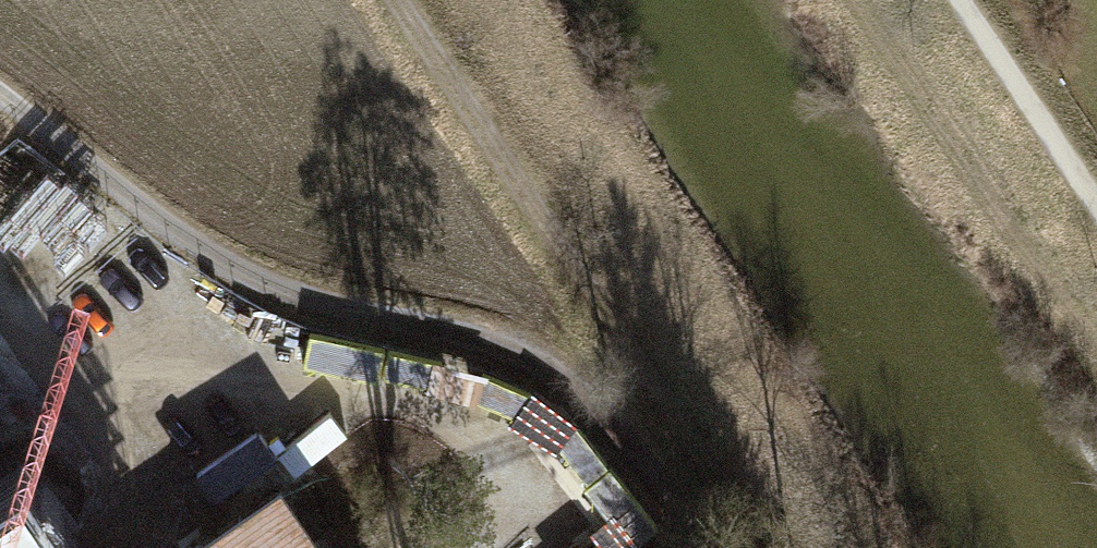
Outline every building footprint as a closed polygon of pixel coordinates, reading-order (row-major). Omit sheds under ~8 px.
[(276,467),(157,547),(332,547),(276,467)] [(27,480),(0,498),(0,547),(74,547),(27,480)]
